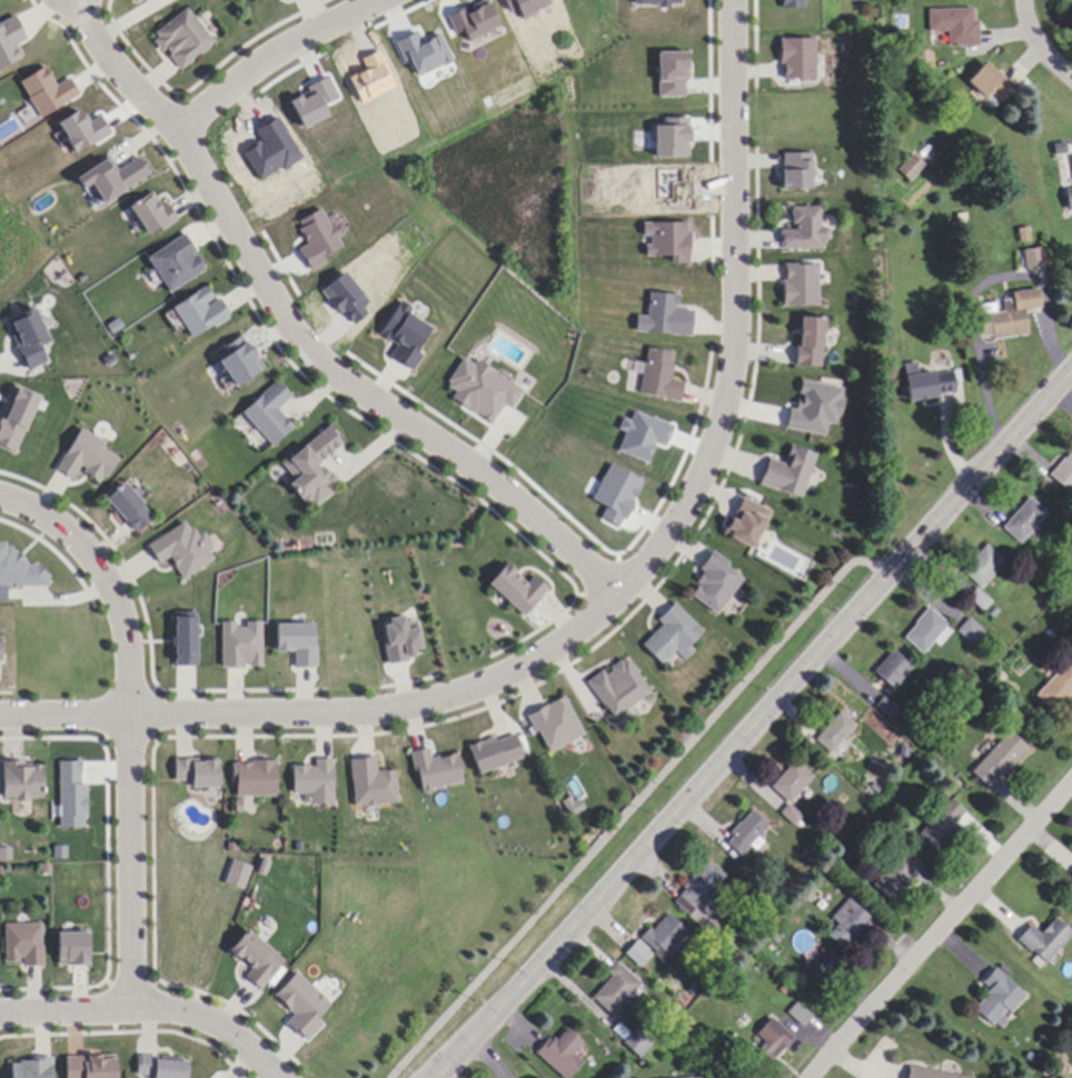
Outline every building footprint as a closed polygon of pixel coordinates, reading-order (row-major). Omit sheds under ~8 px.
[(147,34),(175,70),(210,43),(182,7),(147,34)] [(926,31),(945,31),(945,45),(975,45),(975,8),(926,8),(926,31)] [(963,81),(991,107),(1010,87),(982,60),(963,81)] [(907,181),(922,166),(911,155),(895,170),(907,181)] [(1062,157),(1065,209),(1071,209),(1071,157),(1062,157)] [(819,228),(819,208),(792,208),(792,231),(779,231),(779,250),(819,250),(819,239),(828,239),(828,228),(819,228)] [(145,257),(167,292),(203,269),(181,234),(145,257)] [(1043,267),(1042,249),(1023,250),(1024,268),(1043,267)] [(817,264),(782,264),(782,305),(817,305),(817,264)] [(170,306),(191,340),(227,318),(216,299),(213,300),(204,286),(170,306)] [(1009,293),(1011,310),(976,314),(979,341),(1027,335),(1023,310),(1039,308),(1037,289),(1009,293)] [(819,366),(819,317),(795,317),(795,366),(819,366)] [(668,380),(672,352),(646,348),(638,395),(677,401),(681,382),(668,380)] [(902,375),(905,400),(954,394),(952,380),(933,382),(932,371),(902,375)] [(293,426),(276,409),(290,396),(275,380),(241,412),(273,445),(293,426)] [(288,483),(309,509),(339,485),(319,461),(343,442),(329,425),(284,461),(297,476),(288,483)] [(802,498),(814,453),(788,446),(783,464),(765,459),(758,486),(802,498)] [(1071,485),(1071,448),(1047,476),(1065,493),(1071,485)] [(1000,526),(1017,543),(1046,514),(1028,497),(1000,526)] [(148,545),(159,565),(171,558),(183,579),(219,560),(204,533),(197,537),(189,522),(148,545)] [(979,588),(1002,561),(983,545),(960,571),(979,588)] [(711,554),(685,593),(716,615),(743,577),(711,554)] [(485,582),(520,617),(546,590),(532,576),(523,585),(503,564),(485,582)] [(966,598),(981,612),(989,602),(974,589),(966,598)] [(640,645),(660,665),(675,651),(683,660),(692,651),(687,646),(701,631),(673,603),(656,620),(661,625),(640,645)] [(951,631),(928,609),(901,636),(920,655),(934,641),(937,644),(951,631)] [(982,632),(967,619),(956,632),(971,645),(982,632)] [(911,669),(891,650),(871,672),(891,691),(911,669)] [(1071,654),(1033,695),(1051,711),(1071,688),(1071,655),(1071,654)] [(612,719),(649,693),(623,656),(586,682),(612,719)] [(813,739),(830,755),(855,728),(839,712),(813,739)] [(969,771),(985,788),(1025,748),(1008,732),(969,771)] [(419,792),(461,783),(455,755),(431,760),(428,749),(410,753),(419,792)] [(351,759),(353,807),(397,805),(395,771),(376,772),(376,758),(351,759)] [(219,787),(219,760),(176,760),(176,783),(191,783),(191,787),(219,787)] [(236,796),(277,796),(277,761),(236,761),(236,796)] [(768,788),(788,805),(811,778),(793,761),(768,788)] [(42,764),(0,763),(0,800),(42,801),(42,764)] [(916,834),(932,849),(965,816),(950,800),(916,834)] [(767,828),(751,812),(722,841),(738,857),(767,828)] [(888,901),(917,873),(900,855),(871,884),(888,901)] [(726,874),(697,861),(679,901),(708,914),(726,874)] [(870,920),(847,899),(827,920),(851,942),(870,920)] [(639,937),(660,960),(687,936),(666,912),(639,937)] [(1038,935),(1028,925),(1015,940),(1043,965),(1071,934),(1054,918),(1038,935)] [(3,924),(3,966),(42,966),(42,924),(3,924)] [(284,961),(246,930),(229,951),(252,969),(245,977),(261,990),(284,961)] [(638,967),(649,955),(635,941),(623,953),(638,967)] [(588,993),(607,1015),(639,987),(620,965),(588,993)] [(979,985),(987,993),(972,1009),(995,1029),(1023,996),(993,969),(979,985)] [(810,1016),(795,1002),(786,1013),(802,1026),(810,1016)] [(792,1039),(771,1018),(744,1044),(765,1065),(792,1039)] [(562,1026),(536,1055),(561,1077),(568,1077),(580,1064),(570,1055),(581,1043),(562,1026)] [(621,1043),(637,1058),(652,1043),(635,1028),(621,1043)] [(137,1057),(135,1077),(186,1077),(187,1060),(137,1057)] [(52,1059),(8,1059),(8,1077),(52,1077),(52,1059)] [(970,1077),(906,1066),(904,1077),(970,1077)]
